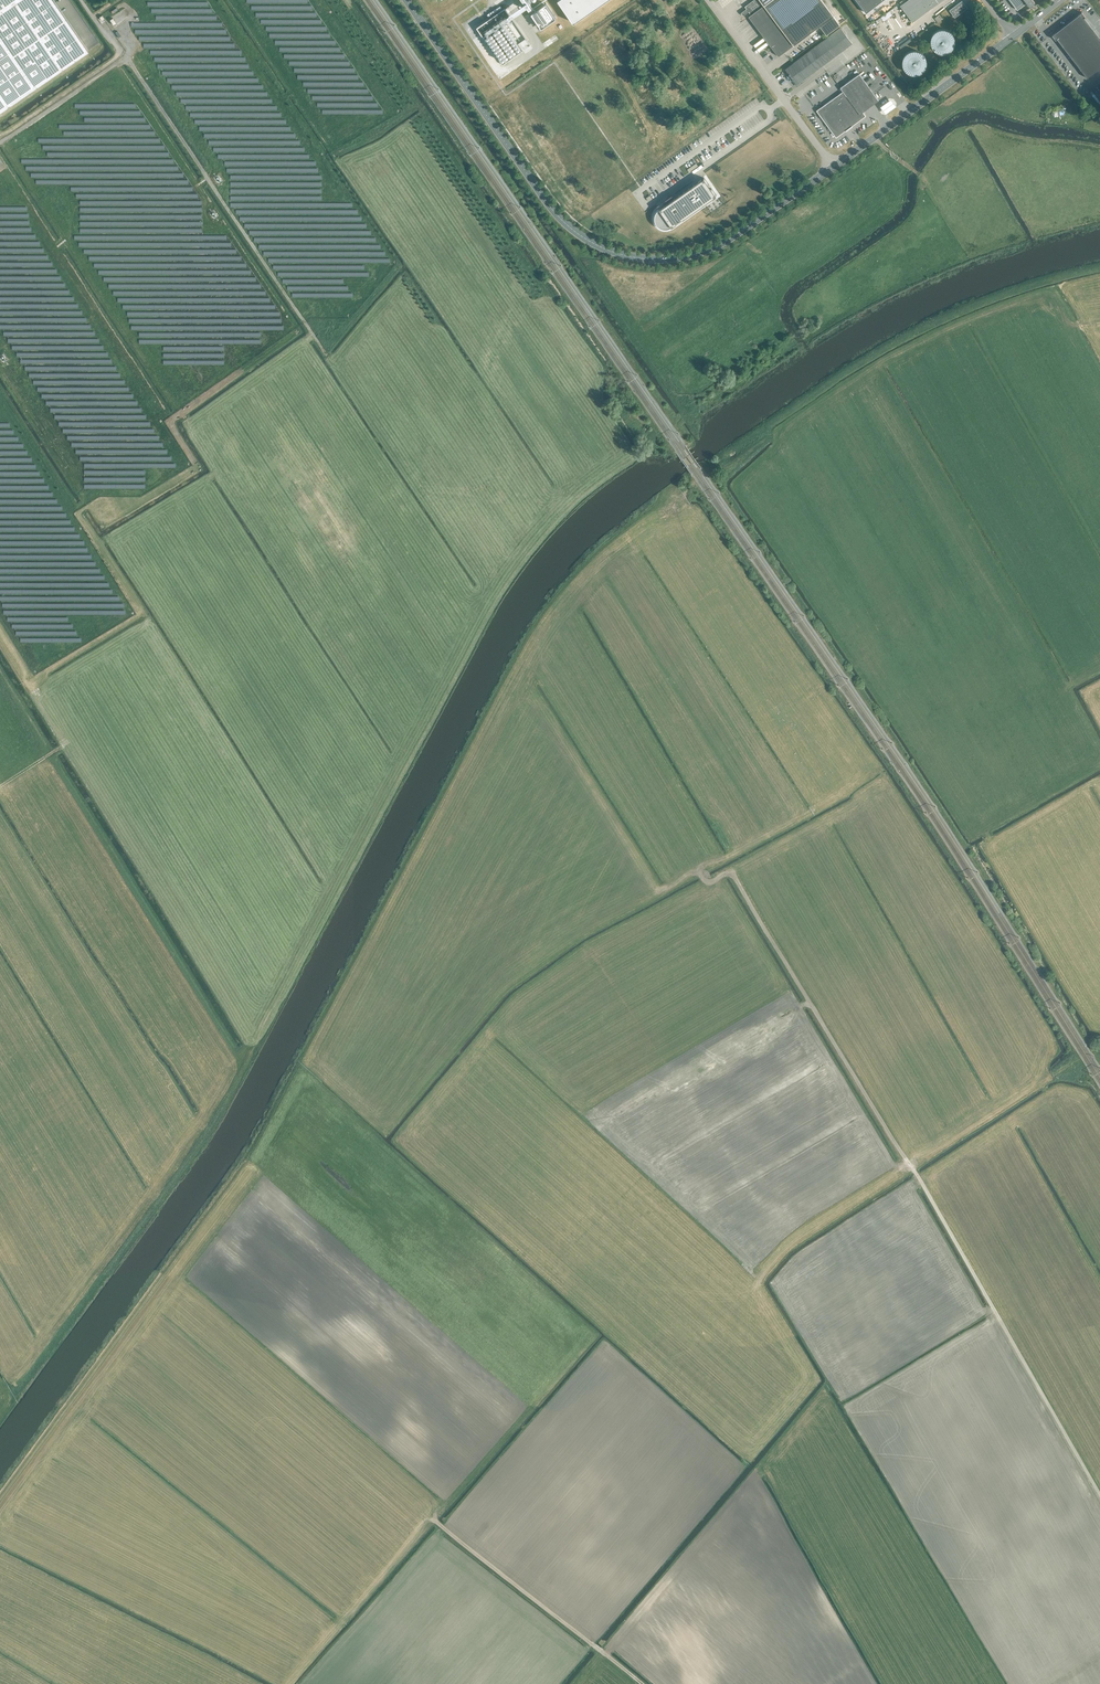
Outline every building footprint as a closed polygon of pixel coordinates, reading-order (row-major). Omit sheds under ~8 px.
[(88,48),(55,0),(0,0),(0,109),(88,48)] [(525,8),(531,4),(528,0),(520,0),(525,8)] [(556,2),(571,25),(607,0),(558,0),(556,2)] [(751,14),(748,16),(778,56),(793,44),(819,25),(825,34),(839,24),(821,0),(761,0),(764,4),(762,6),(757,0),(753,0),(745,6),(746,7),(741,11),(743,14),(748,10),(751,14)] [(865,12),(881,0),(856,0),(865,12)] [(899,6),(912,22),(941,0),(907,0),(899,6)] [(1016,10),(1026,3),(1029,6),(1034,2),(1032,0),(1009,0),(1016,10)] [(955,17),(967,8),(962,1),(949,10),(955,17)] [(546,2),(530,13),(540,27),(556,16),(546,2)] [(505,8),(477,27),(483,37),(511,17),(505,8)] [(1056,39),(1074,60),(1073,60),(1087,78),(1099,68),(1099,39),(1084,18),(1085,16),(1081,12),(1052,35),(1055,40),(1056,39)] [(785,69),(796,85),(851,43),(839,28),(785,69)] [(938,53),(941,54),(945,54),(948,53),(951,51),(953,49),(954,46),(955,42),(955,39),(954,36),(952,33),(949,31),(946,30),(943,30),(939,30),(936,32),(933,34),(931,37),(931,40),(931,43),(932,46),(933,49),(936,51),(938,53)] [(918,51),(915,50),(911,51),(908,52),(905,55),(903,58),(902,61),(902,64),(903,67),(905,70),(907,72),(910,74),(913,75),(916,74),(919,74),(922,72),(924,69),(926,66),(926,63),(926,60),(925,57),(923,54),(921,52),(918,51)] [(878,100),(859,74),(840,87),(842,91),(816,110),(835,137),(865,115),(862,112),(878,100)] [(666,222),(668,222),(671,227),(716,195),(711,188),(710,189),(707,186),(709,185),(704,177),(659,209),(662,214),(661,215),(660,217),(660,219),(661,220),(663,222),(664,222),(666,222)]
